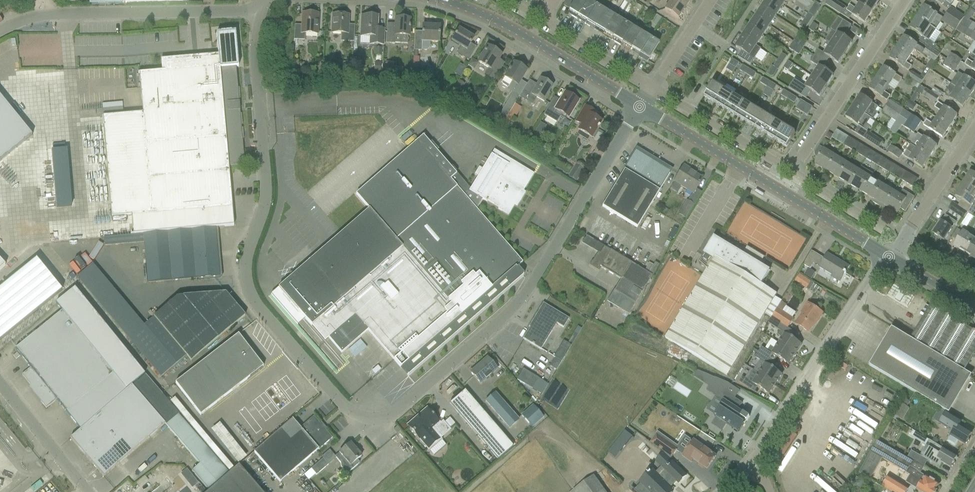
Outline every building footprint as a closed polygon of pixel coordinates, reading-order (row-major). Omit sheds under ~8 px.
[(587,1),(585,0),(575,0),(567,14),(576,19),(587,1)] [(670,14),(678,19),(685,8),(673,0),(672,0),(665,10),(670,14)] [(685,8),(691,0),(673,0),(685,8)] [(762,7),(776,16),(783,6),(773,0),(767,0),(762,7)] [(852,15),(864,23),(872,12),(859,4),(856,9),(850,6),(847,9),(834,0),(828,0),(825,4),(849,20),(852,15)] [(872,12),(879,1),(877,0),(862,0),(859,4),(872,12)] [(938,3),(948,10),(951,5),(954,0),(933,0),(938,3)] [(585,25),(596,7),(587,1),(576,19),(585,25)] [(917,17),(936,30),(940,23),(943,19),(924,6),(917,17)] [(594,30),(605,12),(596,7),(585,25),(594,30)] [(756,17),(769,26),(776,16),(762,7),(756,17)] [(960,24),(965,17),(951,8),(947,15),(960,24)] [(603,35),(614,17),(605,12),(594,30),(603,35)] [(808,13),(804,20),(809,23),(813,17),(808,13)] [(294,40),(304,41),(305,41),(306,34),(318,35),(318,25),(319,15),(302,14),(301,26),(294,25),(294,40)] [(333,15),(332,25),(332,34),(341,34),(341,42),(354,43),(354,38),(354,36),(354,26),(348,25),(348,16),(333,15)] [(956,30),(960,24),(947,15),(946,16),(947,16),(943,23),(955,31),(956,30)] [(361,17),(361,27),(360,37),(371,37),(370,45),(383,46),(384,40),(384,31),(377,30),(378,18),(361,17)] [(612,41),(623,23),(614,17),(603,35),(612,41)] [(756,17),(749,27),(763,36),(769,26),(756,17)] [(909,29),(918,34),(929,41),(932,36),(936,30),(917,17),(909,29)] [(973,22),(965,17),(960,24),(974,34),(974,26),(972,24),(973,22)] [(387,24),(386,34),(386,35),(386,43),(394,44),(394,43),(407,44),(407,36),(409,36),(410,29),(410,19),(395,19),(395,25),(387,24)] [(809,23),(804,20),(799,27),(804,30),(809,23)] [(621,46),(631,28),(623,23),(612,41),(621,46)] [(818,26),(813,23),(808,29),(813,33),(818,26)] [(960,24),(956,30),(964,35),(974,42),(974,34),(960,24)] [(414,32),(414,42),(414,51),(414,57),(417,57),(417,51),(421,51),(421,50),(427,50),(430,48),(430,43),(439,43),(439,37),(439,27),(422,26),(422,32),(414,32)] [(756,46),(763,36),(749,27),(743,37),(756,46)] [(855,35),(858,30),(853,27),(850,32),(855,35)] [(631,28),(621,46),(630,52),(641,34),(631,28)] [(468,61),(471,56),(476,48),(470,44),(473,39),(459,30),(453,39),(451,42),(460,47),(456,54),(468,61)] [(638,57),(649,39),(641,34),(630,52),(638,57)] [(845,53),(852,43),(838,34),(831,44),(845,53)] [(798,45),(802,39),(797,35),(793,42),(798,45)] [(756,46),(743,37),(736,48),(741,51),(737,57),(751,65),(761,49),(756,46)] [(920,53),(923,49),(904,37),(897,48),(910,57),(915,50),(920,53)] [(652,54),(658,45),(649,39),(638,57),(647,63),(650,58),(652,54)] [(803,48),(807,42),(802,39),(798,45),(803,48)] [(794,52),(798,45),(793,42),(789,49),(794,52)] [(838,64),(845,53),(831,44),(825,54),(818,50),(814,56),(826,63),(829,58),(838,64)] [(799,55),(803,48),(798,45),(794,52),(799,55)] [(930,70),(940,54),(927,46),(922,54),(930,59),(926,67),(930,70)] [(493,81),(497,74),(503,65),(497,62),(501,56),(487,47),(482,56),(478,62),(489,69),(485,76),(493,81)] [(906,63),(910,57),(897,48),(889,59),(908,72),(912,66),(906,63)] [(945,48),(941,55),(946,58),(950,52),(945,48)] [(782,63),(787,57),(782,53),(777,60),(782,63)] [(947,58),(946,59),(948,60),(958,66),(961,61),(950,53),(947,58)] [(822,69),(826,63),(814,56),(810,62),(819,68),(812,77),(826,86),(833,76),(822,69)] [(231,137),(242,136),(239,109),(238,109),(237,104),(239,104),(236,67),(220,68),(219,58),(198,60),(198,59),(193,59),(193,60),(164,63),(164,71),(139,73),(142,113),(103,116),(103,126),(105,147),(231,137)] [(736,68),(739,63),(732,59),(729,64),(736,68)] [(954,72),(958,66),(948,60),(946,59),(943,65),(954,72)] [(782,63),(777,60),(773,67),(778,70),(782,63)] [(974,64),(968,60),(965,65),(974,72),(974,62),(974,64)] [(788,61),(783,68),(788,71),(793,64),(788,61)] [(394,67),(394,63),(385,62),(384,73),(402,74),(403,67),(394,67)] [(518,98),(519,98),(523,91),(527,85),(521,81),(526,71),(513,63),(504,79),(511,82),(506,90),(512,94),(500,113),(506,117),(513,107),(518,98)] [(749,69),(742,65),(739,70),(746,75),(749,69)] [(884,67),(876,78),(889,87),(893,80),(899,83),(902,79),(884,67)] [(908,77),(913,80),(920,85),(930,70),(926,67),(920,77),(912,72),(908,77)] [(756,74),(749,69),(746,75),(753,79),(756,74)] [(970,96),(974,89),(974,84),(969,80),(958,73),(951,83),(970,96)] [(819,97),(826,86),(812,77),(806,87),(794,79),(789,88),(805,99),(810,91),(819,97)] [(8,94),(22,82),(18,78),(4,90),(8,94)] [(770,82),(763,78),(760,83),(767,87),(770,82)] [(869,89),(877,95),(887,101),(890,96),(885,93),(889,87),(876,78),(869,89)] [(548,94),(552,87),(541,80),(535,88),(527,83),(527,85),(523,91),(519,98),(532,105),(536,98),(543,103),(549,95),(548,94)] [(917,89),(920,85),(913,80),(910,85),(917,89)] [(459,81),(455,87),(461,90),(464,84),(459,81)] [(776,86),(770,82),(767,87),(773,91),(776,86)] [(704,97),(715,103),(723,90),(712,83),(704,97)] [(963,108),(970,96),(951,83),(947,90),(944,95),(963,108)] [(930,92),(920,85),(917,89),(910,100),(914,103),(920,93),(922,95),(935,104),(939,98),(935,95),(932,93),(930,92)] [(939,98),(942,94),(933,88),(930,92),(932,93),(935,95),(939,98)] [(733,96),(723,90),(715,103),(725,110),(733,96)] [(790,94),(784,90),(780,95),(787,100),(790,94)] [(551,102),(546,111),(543,116),(557,124),(562,115),(568,119),(578,102),(564,94),(557,106),(551,102)] [(797,98),(790,94),(787,100),(794,104),(797,98)] [(860,95),(853,107),(870,118),(873,120),(877,113),(875,112),(875,111),(878,107),(860,95)] [(733,96),(725,110),(735,116),(743,102),(733,96)] [(32,136),(0,97),(0,162),(32,136)] [(801,101),(795,109),(807,116),(812,108),(807,105),(801,101)] [(899,115),(903,110),(890,101),(886,107),(899,115)] [(909,101),(905,106),(912,111),(915,105),(909,101)] [(743,102),(735,116),(745,122),(754,108),(743,102)] [(937,118),(950,127),(957,116),(949,110),(938,103),(935,108),(941,112),(937,118)] [(591,139),(591,138),(597,130),(598,130),(599,128),(598,127),(601,122),(593,117),(595,113),(585,106),(579,115),(575,123),(580,126),(577,131),(591,139)] [(845,118),(854,123),(863,130),(867,124),(866,124),(870,118),(853,107),(845,118)] [(899,115),(886,107),(882,113),(894,121),(891,126),(892,126),(899,115)] [(754,108),(745,122),(756,128),(764,114),(754,108)] [(903,110),(899,115),(917,127),(921,122),(903,110)] [(774,121),(764,114),(756,128),(766,135),(774,121)] [(899,115),(892,126),(893,127),(890,131),(894,134),(901,125),(913,133),(917,127),(899,115)] [(923,126),(934,133),(942,138),(950,127),(937,118),(933,124),(927,120),(923,126)] [(784,127),(774,121),(766,135),(776,141),(784,127)] [(795,133),(784,127),(776,141),(787,147),(795,133)] [(837,129),(832,135),(833,136),(832,138),(843,145),(848,136),(837,129)] [(455,131),(438,148),(441,150),(457,133),(455,131)] [(535,131),(532,136),(537,140),(540,134),(535,131)] [(882,141),(869,132),(865,138),(879,147),(882,141)] [(937,147),(928,141),(917,134),(915,138),(910,144),(930,157),(937,147)] [(231,137),(105,147),(111,217),(131,215),(133,235),(143,234),(215,228),(234,226),(233,224),(232,207),(229,174),(228,167),(244,165),(243,147),(242,136),(231,137)] [(369,210),(271,295),(295,323),(303,317),(324,342),(328,339),(341,353),(367,330),(393,360),(408,377),(523,277),(516,269),(518,267),(522,263),(476,210),(482,200),(486,202),(487,201),(499,208),(498,209),(507,215),(514,204),(517,206),(525,193),(522,191),(532,175),(515,164),(516,163),(494,150),(491,155),(482,170),(479,168),(474,175),(478,177),(470,190),(457,175),(423,136),(356,195),(369,210)] [(855,152),(857,148),(857,142),(848,136),(843,145),(855,152)] [(922,169),(930,157),(910,144),(904,154),(903,156),(922,169)] [(824,170),(826,171),(835,156),(819,146),(815,154),(815,156),(819,158),(815,164),(815,165),(816,164),(824,170)] [(898,159),(902,153),(891,146),(888,152),(898,159)] [(869,155),(869,149),(857,148),(855,152),(866,159),(869,155)] [(637,150),(619,178),(654,199),(671,171),(637,150)] [(881,162),(881,156),(869,155),(866,159),(878,166),(881,162)] [(835,156),(826,171),(827,172),(827,171),(836,177),(838,179),(848,164),(835,156)] [(892,169),(893,163),(881,162),(878,166),(889,173),(892,169)] [(576,164),(568,177),(575,182),(583,169),(576,164)] [(847,184),(850,186),(859,171),(859,170),(848,164),(838,179),(839,179),(839,178),(848,184),(847,184)] [(671,187),(677,191),(680,186),(693,193),(702,179),(690,172),(691,171),(683,166),(674,182),(671,187)] [(859,191),(861,193),(871,178),(870,178),(873,174),(861,167),(859,170),(859,171),(850,186),(851,185),(859,191)] [(903,176),(904,170),(892,169),(889,173),(901,180),(903,176)] [(963,184),(974,192),(974,176),(970,173),(963,184)] [(918,179),(914,177),(903,176),(901,180),(913,188),(918,179)] [(637,228),(654,199),(619,178),(602,207),(637,228)] [(871,178),(861,193),(862,193),(862,192),(871,198),(873,200),(882,185),(871,178)] [(963,184),(955,196),(962,201),(959,206),(964,210),(973,215),(974,212),(974,201),(974,200),(974,192),(963,184)] [(882,185),(873,200),(872,202),(879,206),(881,204),(883,205),(882,205),(885,207),(893,192),(882,185)] [(913,197),(906,192),(903,190),(900,195),(893,192),(885,207),(886,207),(894,212),(897,214),(900,209),(905,212),(914,197),(913,197)] [(685,218),(693,205),(686,201),(678,215),(685,218)] [(949,209),(964,218),(967,213),(953,203),(949,209)] [(944,241),(956,222),(946,215),(941,222),(937,227),(935,225),(932,230),(934,232),(933,234),(944,241)] [(220,277),(215,228),(143,234),(133,235),(103,238),(104,246),(144,242),(147,283),(210,278),(220,277)] [(952,238),(958,241),(963,233),(957,229),(952,238)] [(954,247),(966,254),(974,240),(963,233),(958,241),(954,247)] [(613,306),(628,315),(652,276),(586,236),(582,244),(598,253),(590,266),(589,265),(589,266),(595,270),(599,272),(601,268),(620,280),(611,296),(613,306)] [(760,265),(764,257),(747,247),(742,254),(714,237),(713,240),(711,239),(708,244),(710,245),(699,262),(707,269),(665,339),(727,376),(777,294),(761,285),(770,271),(760,265)] [(974,240),(966,254),(974,260),(974,240)] [(810,269),(818,255),(811,251),(803,265),(810,269)] [(849,267),(828,254),(819,268),(832,276),(833,275),(841,280),(844,274),(845,274),(846,273),(846,272),(849,267)] [(0,288),(0,341),(62,291),(36,259),(0,288)] [(77,277),(129,339),(160,376),(185,355),(191,362),(244,316),(225,293),(177,298),(144,326),(92,264),(77,277)] [(658,275),(661,267),(652,264),(649,272),(658,275)] [(807,268),(803,274),(810,278),(814,272),(807,268)] [(794,281),(806,289),(811,282),(799,274),(794,281)] [(72,289),(54,305),(60,313),(15,350),(30,369),(22,375),(31,387),(33,386),(36,390),(35,391),(42,401),(40,402),(46,409),(56,401),(80,430),(102,411),(126,391),(131,386),(145,374),(72,289)] [(901,289),(895,299),(900,303),(906,292),(901,289)] [(772,318),(788,328),(794,319),(783,311),(787,305),(782,301),(772,318)] [(569,319),(551,309),(543,303),(528,327),(530,328),(523,340),(541,350),(556,324),(563,328),(569,319)] [(796,325),(800,327),(808,333),(815,322),(816,322),(822,313),(814,307),(808,303),(802,313),(803,314),(796,325)] [(911,340),(964,371),(974,353),(974,333),(931,306),(911,340)] [(788,328),(772,318),(768,323),(780,331),(778,335),(782,338),(778,344),(795,355),(802,345),(786,334),(789,329),(788,328)] [(892,328),(880,347),(958,394),(970,375),(964,372),(964,371),(911,340),(892,328)] [(238,335),(230,341),(175,384),(200,416),(255,374),(263,368),(238,335)] [(789,365),(795,355),(778,344),(775,349),(770,347),(768,351),(762,347),(758,352),(769,359),(772,354),(789,365)] [(555,358),(561,362),(568,351),(560,347),(553,358),(555,358)] [(947,413),(958,394),(880,347),(869,366),(947,413)] [(766,364),(769,359),(758,352),(755,357),(761,361),(758,365),(762,368),(759,374),(775,385),(782,375),(766,364)] [(470,373),(473,376),(477,380),(480,384),(497,370),(494,366),(487,358),(470,373)] [(555,358),(550,367),(556,371),(561,362),(555,358)] [(523,369),(516,380),(532,389),(538,379),(523,369)] [(769,395),(775,385),(759,374),(755,380),(751,377),(748,381),(742,377),(739,382),(749,389),(752,384),(769,395)] [(131,386),(126,391),(102,411),(80,430),(70,439),(103,478),(165,425),(166,426),(178,415),(179,415),(145,375),(132,387),(131,386)] [(742,404),(724,392),(729,384),(715,378),(706,390),(724,402),(714,416),(716,418),(712,425),(722,431),(726,424),(739,432),(746,421),(747,421),(749,417),(743,413),(743,414),(738,410),(742,404)] [(877,385),(874,388),(897,403),(899,399),(877,385)] [(449,404),(498,460),(513,447),(464,391),(449,404)] [(485,402),(498,417),(509,429),(518,420),(508,409),(495,394),(485,402)] [(901,404),(894,415),(902,420),(909,409),(901,404)] [(534,405),(522,415),(532,428),(544,418),(534,405)] [(440,424),(427,410),(408,427),(415,434),(429,451),(441,440),(440,439),(450,431),(443,422),(440,424)] [(178,415),(166,426),(199,465),(191,472),(208,491),(209,491),(229,474),(178,415)] [(947,415),(940,426),(951,433),(949,436),(950,436),(947,442),(955,447),(958,441),(964,445),(965,444),(967,444),(969,441),(968,439),(971,434),(959,426),(961,423),(947,415)] [(292,419),(285,426),(254,453),(280,483),(318,450),(332,438),(325,430),(323,432),(318,426),(320,424),(313,417),(300,428),(292,419)] [(223,426),(214,433),(242,467),(251,460),(223,426)] [(620,452),(632,437),(625,431),(613,446),(614,446),(620,452)] [(912,438),(927,446),(930,440),(915,432),(912,438)] [(656,434),(650,443),(671,458),(678,449),(656,434)] [(684,453),(682,456),(692,463),(694,460),(707,470),(717,456),(693,439),(684,453)] [(870,479),(882,459),(907,473),(913,461),(877,440),(870,452),(871,452),(859,473),(870,479)] [(950,468),(951,467),(953,467),(955,464),(954,462),(957,457),(948,452),(930,441),(927,447),(929,449),(924,458),(911,451),(907,457),(924,467),(927,461),(938,467),(941,463),(942,463),(950,468)] [(335,457),(340,463),(340,467),(344,472),(348,473),(359,463),(357,460),(361,456),(350,444),(343,450),(335,457)] [(311,469),(316,476),(328,465),(323,459),(311,469)] [(637,489),(640,491),(645,491),(649,489),(652,491),(673,491),(671,490),(679,483),(681,485),(689,478),(676,464),(675,465),(674,466),(662,477),(655,470),(642,482),(643,483),(637,489)] [(238,466),(208,491),(261,491),(238,466)] [(921,491),(936,491),(937,491),(934,489),(937,484),(930,480),(930,478),(927,476),(925,477),(918,472),(915,478),(910,475),(905,482),(921,491)] [(572,491),(605,491),(594,476),(572,491)] [(889,491),(907,491),(909,489),(889,476),(882,488),(889,491)] [(856,477),(852,484),(861,489),(865,482),(856,477)]
